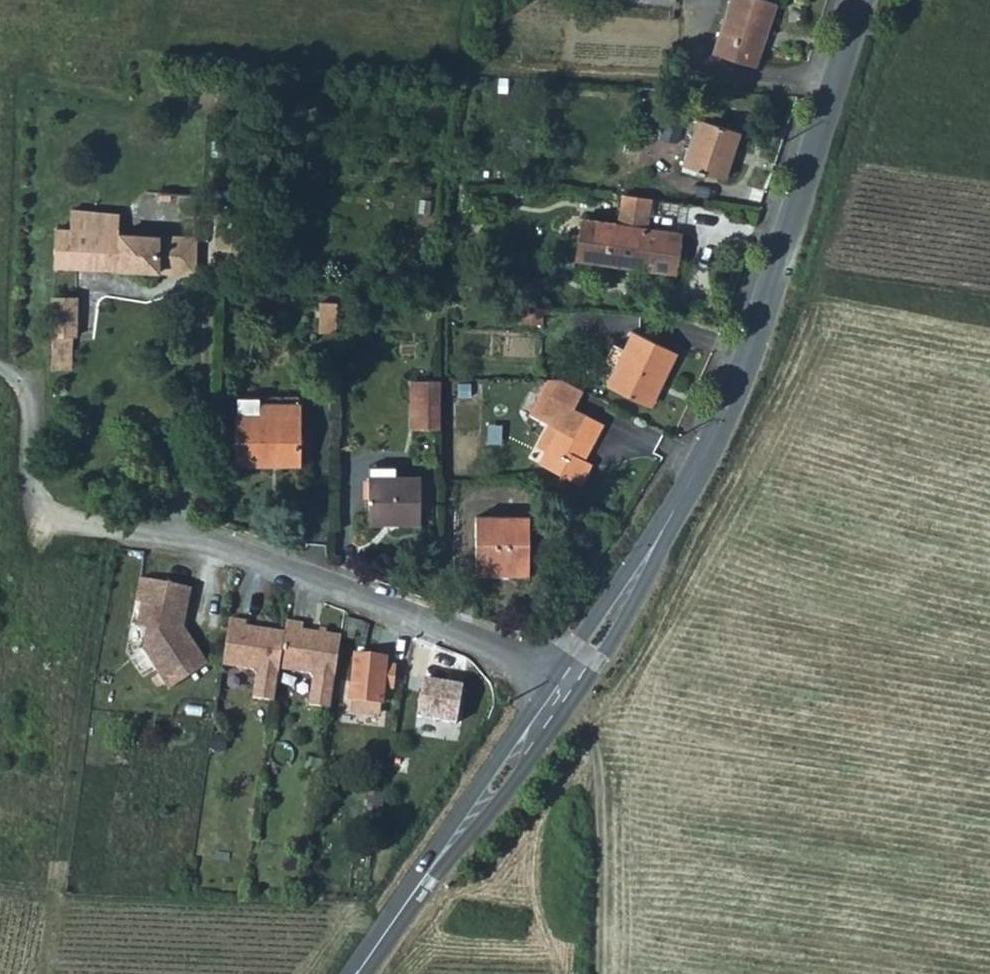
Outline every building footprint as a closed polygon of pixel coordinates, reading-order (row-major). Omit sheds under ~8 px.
[(754,61),(773,0),(728,0),(712,47),(754,61)] [(724,173),(739,129),(698,115),(683,159),(724,173)] [(646,188),(619,184),(618,195),(645,197),(646,188)] [(637,259),(672,263),(677,223),(643,218),(645,197),(618,195),(616,215),(582,210),(577,250),(613,255),(614,250),(638,253),(637,259)] [(57,224),(56,265),(93,266),(99,266),(99,226),(121,227),(121,208),(73,202),(72,224),(57,224)] [(99,266),(161,269),(162,228),(132,227),(121,227),(99,226),(99,266)] [(196,228),(162,228),(161,269),(195,270),(196,228)] [(55,331),(77,331),(78,291),(56,290),(55,331)] [(321,326),(338,326),(338,295),(321,294),(321,326)] [(611,374),(655,391),(664,366),(668,368),(681,335),(633,316),(626,335),(611,374)] [(442,419),(442,370),(419,371),(419,419),(442,419)] [(547,375),(533,403),(551,413),(561,418),(550,438),(542,453),(584,476),(596,452),(587,448),(607,411),(578,396),(584,383),(563,374),(547,375)] [(481,380),(452,379),(450,473),(479,474),(481,380)] [(239,404),(301,413),(301,391),(239,392),(239,404)] [(239,458),(301,459),(301,413),(239,404),(239,458)] [(561,418),(551,413),(540,433),(550,438),(561,418)] [(372,469),(399,469),(399,456),(372,457),(372,469)] [(372,512),(425,511),(424,468),(399,469),(372,469),(372,512)] [(533,508),(478,507),(477,558),(532,559),(533,508)] [(532,559),(477,558),(477,568),(531,569),(532,559)] [(191,585),(140,575),(136,600),(142,601),(137,625),(147,627),(144,646),(170,688),(209,663),(184,624),(191,585)] [(245,615),(228,613),(222,658),(252,662),(256,667),(253,690),(274,693),(278,661),(309,666),(312,670),(309,698),(330,701),(340,628),(301,623),(302,616),(285,614),(283,626),(244,620),(245,615)] [(385,651),(355,648),(350,704),(380,707),(382,680),(391,681),(394,659),(385,658),(385,651)] [(462,685),(422,679),(416,717),(456,724),(462,685)]
